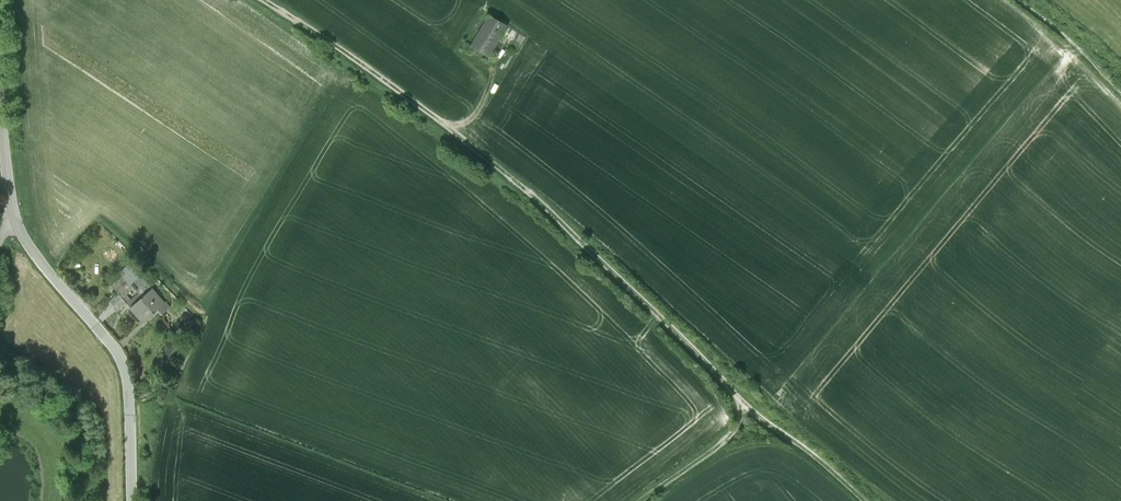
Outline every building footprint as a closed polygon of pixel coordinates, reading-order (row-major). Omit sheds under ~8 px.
[(464,38),(478,49),(498,22),(484,12),(464,38)] [(170,305),(166,300),(130,261),(120,271),(123,273),(113,282),(131,303),(143,320),(158,307),(162,312),(170,305)]
